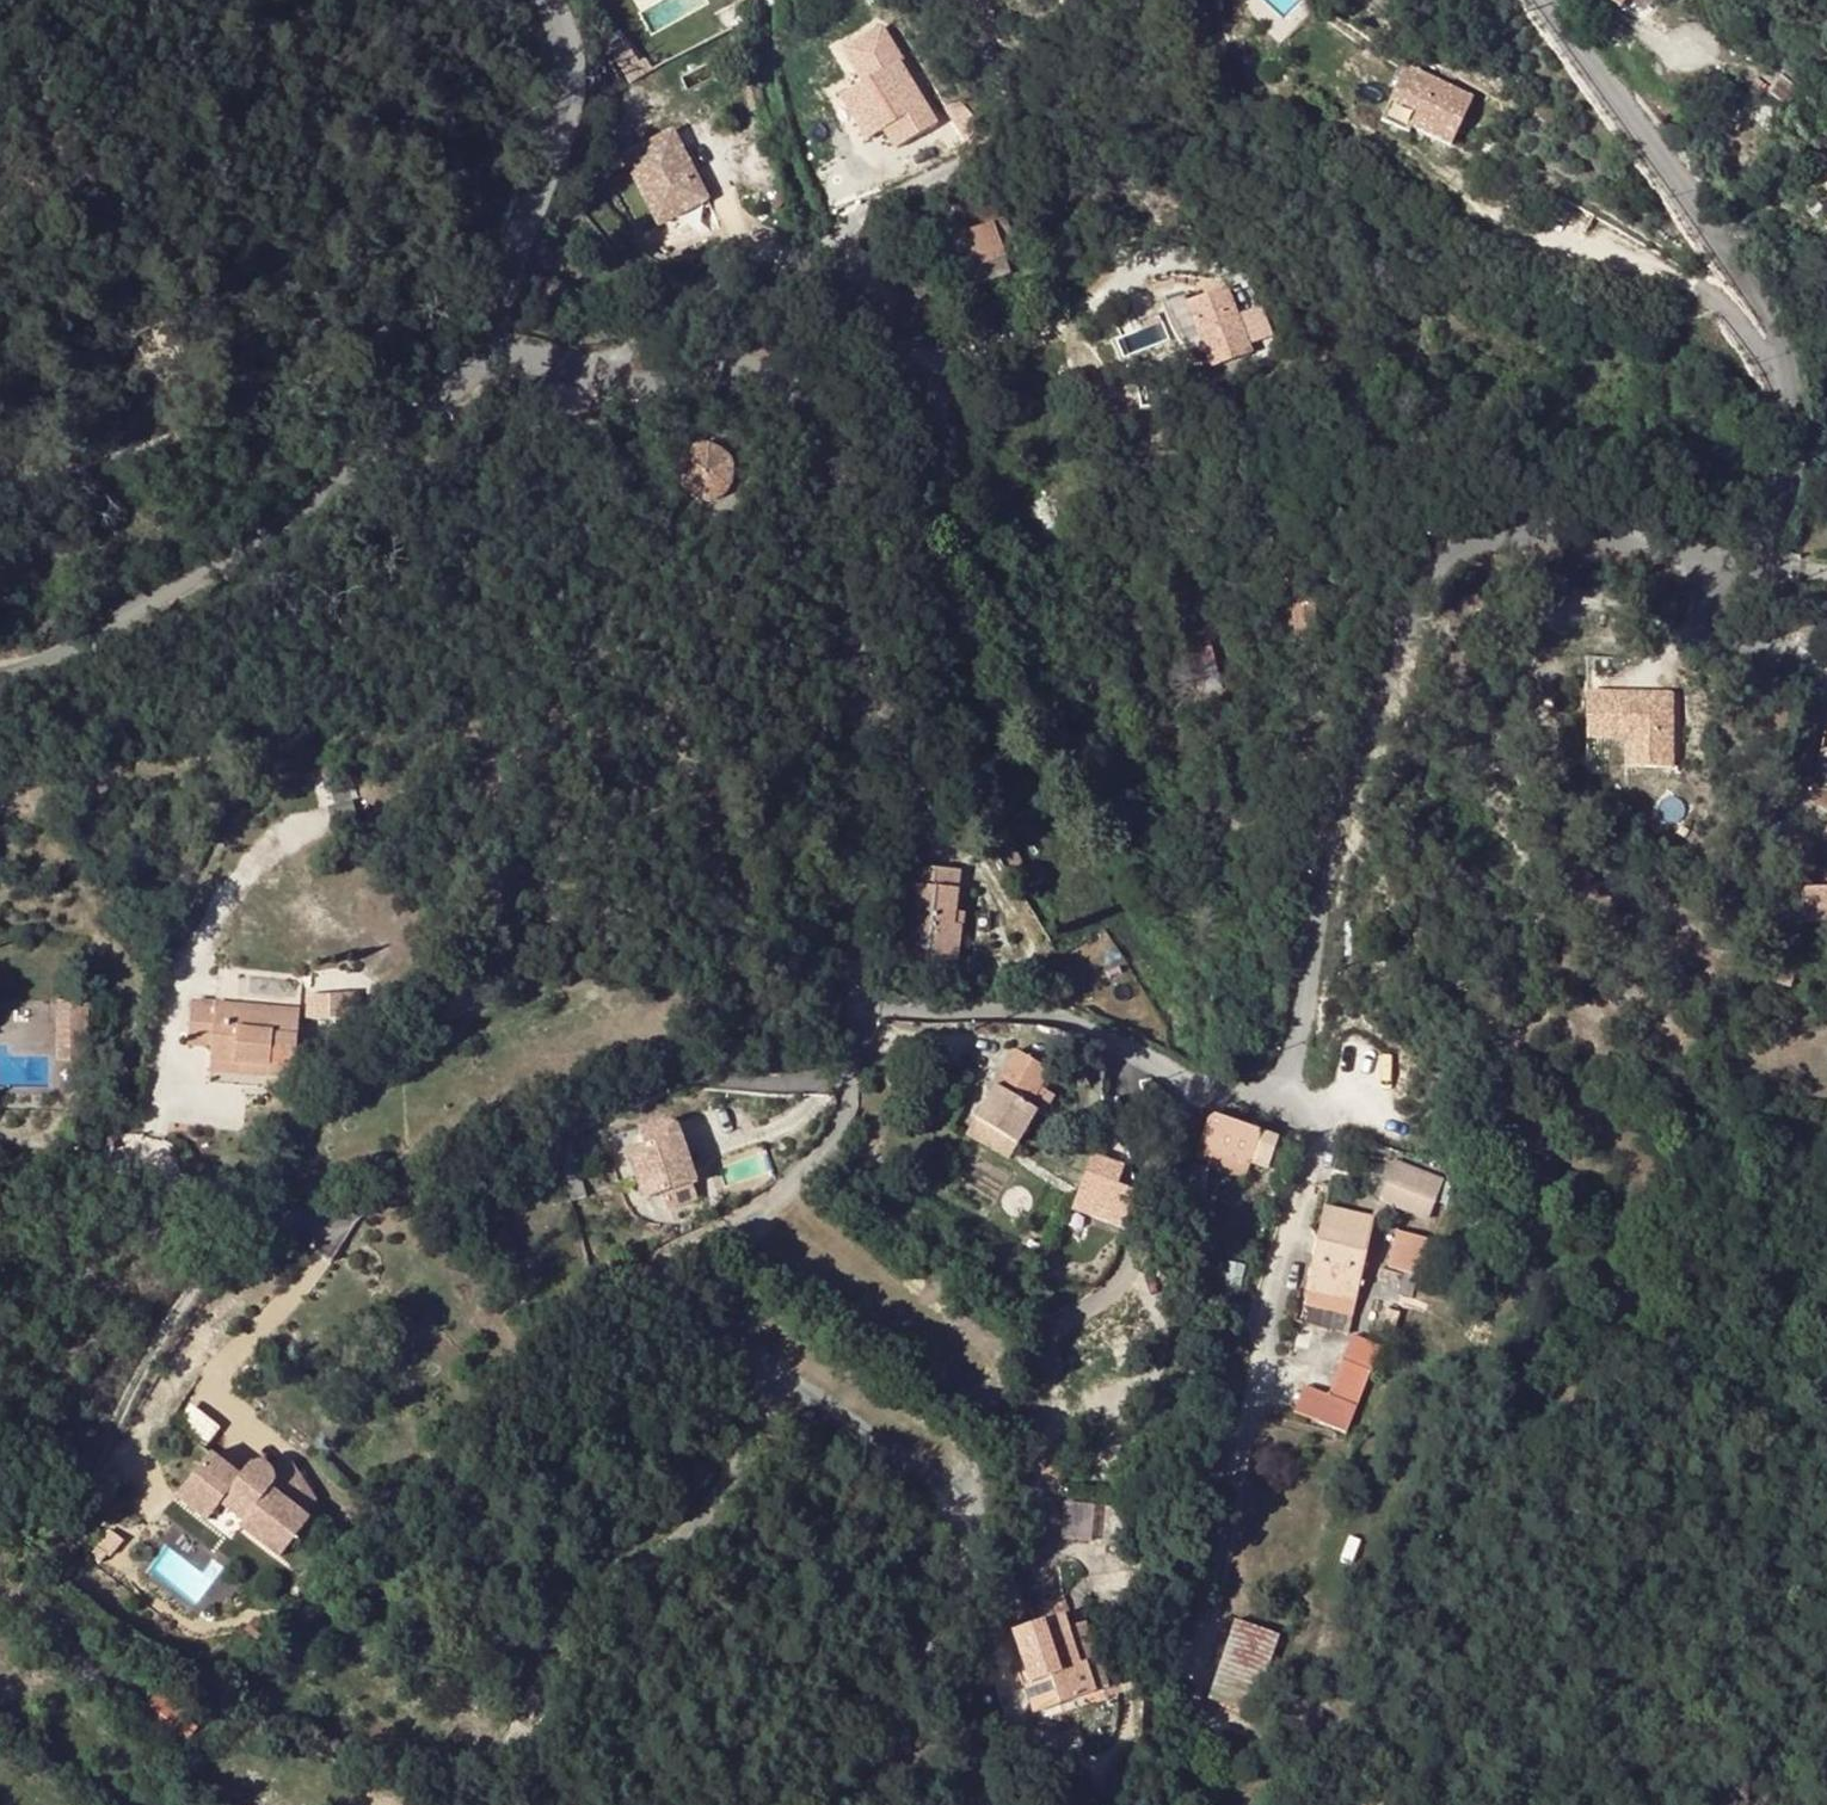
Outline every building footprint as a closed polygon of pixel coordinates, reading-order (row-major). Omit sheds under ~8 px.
[(1619,8),(1625,0),(1608,0),(1619,8)] [(1389,121),(1460,144),(1479,88),(1408,64),(1389,121)] [(862,89),(887,129),(899,148),(937,125),(900,65),(862,89)] [(1806,89),(1784,71),(1768,90),(1790,109),(1806,89)] [(887,129),(862,89),(848,98),(873,139),(887,129)] [(651,205),(697,181),(673,135),(627,159),(651,205)] [(678,212),(706,198),(697,181),(651,205),(654,212),(673,201),(678,212)] [(973,234),(979,251),(1001,243),(1007,259),(1020,254),(1009,221),(973,234)] [(1007,259),(1001,243),(979,251),(963,257),(975,288),(1012,274),(1007,259)] [(1264,302),(1240,310),(1231,283),(1168,304),(1180,339),(1198,333),(1208,364),(1277,341),(1264,302)] [(712,497),(720,493),(727,487),(731,479),(733,471),(732,462),(728,454),(722,447),(713,443),(703,442),(694,444),(686,449),(680,457),(677,466),(678,475),(681,484),(687,491),(694,495),(703,497),(712,497)] [(1295,607),(1300,657),(1319,655),(1314,605),(1295,607)] [(1188,649),(1201,694),(1222,688),(1210,644),(1188,649)] [(1325,668),(1327,680),(1338,679),(1338,667),(1325,668)] [(1680,767),(1680,688),(1593,689),(1593,740),(1629,740),(1629,767),(1680,767)] [(928,957),(951,959),(958,960),(961,926),(955,926),(960,872),(912,868),(900,965),(927,968),(928,957)] [(1801,926),(1826,925),(1826,891),(1800,891),(1801,926)] [(950,977),(951,959),(928,957),(927,968),(927,975),(950,977)] [(352,994),(334,997),(308,996),(307,1019),(354,1020),(352,994)] [(67,1000),(62,1071),(94,1074),(98,1002),(67,1000)] [(270,1068),(269,1078),(293,1080),(298,1012),(191,1003),(188,1046),(212,1048),(211,1063),(270,1068)] [(977,1117),(1019,1142),(1038,1111),(1030,1106),(1057,1058),(1039,1048),(1033,1061),(1016,1051),(977,1117)] [(211,1063),(210,1073),(269,1078),(270,1068),(211,1063)] [(1200,1148),(1249,1166),(1265,1172),(1277,1142),(1213,1119),(1207,1123),(1200,1148)] [(663,1192),(691,1183),(695,1182),(674,1124),(641,1134),(646,1147),(628,1152),(644,1199),(663,1192)] [(1277,1142),(1265,1172),(1281,1177),(1291,1147),(1277,1142)] [(572,1146),(555,1150),(570,1203),(586,1198),(572,1146)] [(1249,1166),(1200,1148),(1196,1162),(1209,1165),(1207,1172),(1244,1182),(1249,1166)] [(1121,1174),(1098,1160),(1088,1175),(1096,1180),(1077,1211),(1092,1220),(1111,1190),(1121,1174)] [(1395,1165),(1381,1203),(1428,1220),(1441,1182),(1395,1165)] [(1200,1180),(1190,1179),(1189,1198),(1199,1198),(1200,1180)] [(697,1201),(691,1183),(663,1192),(669,1210),(697,1201)] [(1437,1204),(1449,1208),(1456,1188),(1444,1184),(1437,1204)] [(1111,1190),(1092,1220),(1111,1230),(1127,1199),(1111,1190)] [(1376,1222),(1326,1208),(1304,1287),(1352,1302),(1376,1222)] [(1423,1232),(1403,1288),(1415,1292),(1437,1237),(1423,1232)] [(1238,1297),(1245,1269),(1230,1265),(1222,1294),(1238,1297)] [(1352,1302),(1304,1287),(1300,1303),(1348,1318),(1352,1302)] [(1234,1312),(1237,1301),(1224,1302),(1223,1306),(1226,1307),(1225,1309),(1234,1312)] [(1377,1345),(1354,1337),(1346,1364),(1370,1371),(1377,1345)] [(1327,1428),(1351,1435),(1370,1371),(1346,1364),(1335,1401),(1327,1428)] [(1309,1393),(1301,1420),(1327,1428),(1335,1401),(1309,1393)] [(216,1453),(213,1456),(308,1531),(311,1527),(305,1522),(315,1509),(295,1465),(276,1472),(274,1469),(272,1465),(268,1462),(264,1460),(260,1459),(256,1459),(251,1459),(247,1461),(244,1464),(241,1468),(240,1472),(239,1473),(216,1453)] [(308,1531),(213,1456),(196,1477),(221,1497),(242,1515),(234,1526),(281,1564),(308,1531)] [(207,1513),(221,1497),(196,1477),(183,1493),(207,1513)] [(1085,1663),(1080,1664),(1069,1630),(1065,1616),(1014,1632),(1031,1683),(1052,1676),(1061,1705),(1095,1692),(1085,1663)] [(1256,1709),(1282,1631),(1238,1616),(1212,1695),(1256,1709)] [(1085,1663),(1095,1692),(1109,1687),(1100,1659),(1098,1660),(1086,1625),(1069,1630),(1080,1664),(1085,1663)]
